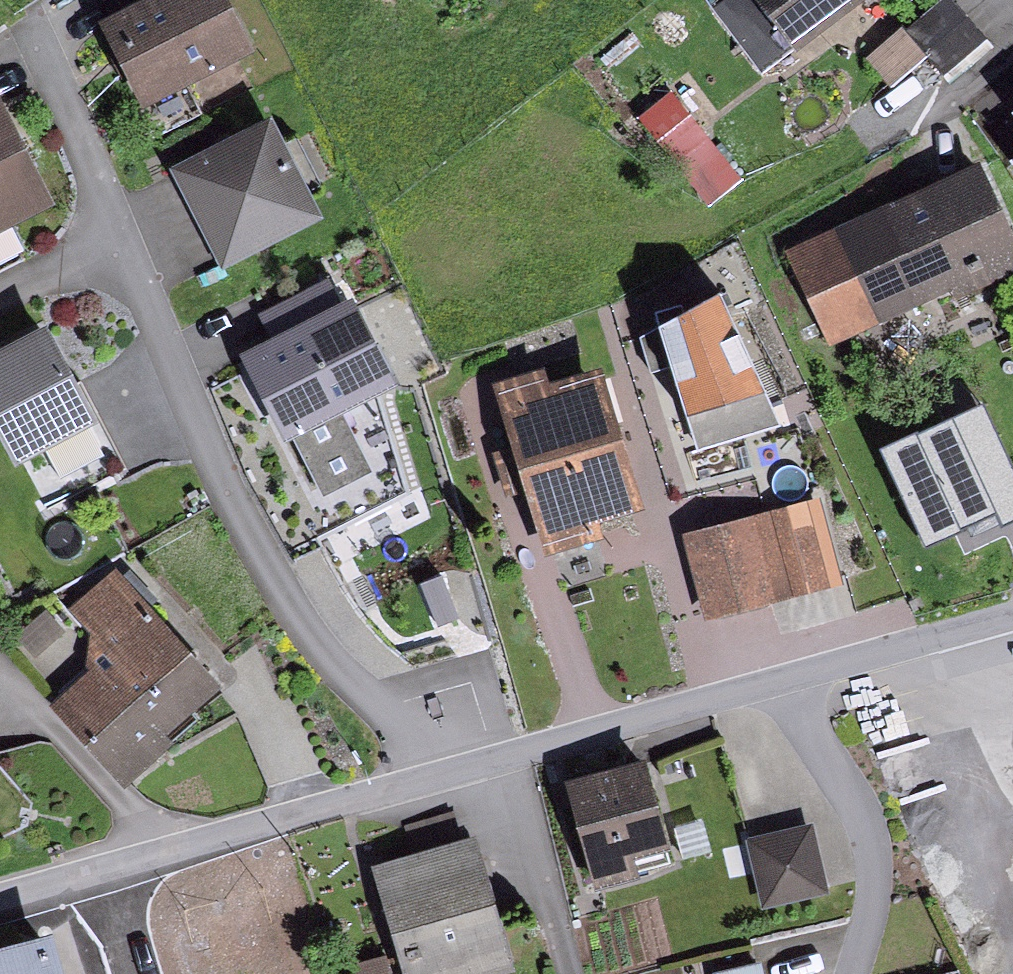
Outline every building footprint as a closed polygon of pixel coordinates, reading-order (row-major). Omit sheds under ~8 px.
[(147,97),(254,50),(232,0),(104,0),(147,97)] [(798,52),(872,0),(762,0),(798,52)] [(902,79),(937,49),(955,70),(998,33),(970,0),(938,0),(878,50),(902,79)] [(0,85),(0,226),(56,203),(6,82),(0,85)] [(690,87),(653,101),(672,151),(709,137),(690,87)] [(285,122),(182,168),(229,270),(331,224),(285,122)] [(796,245),(836,347),(1012,278),(1012,231),(989,170),(796,245)] [(278,341),(259,349),(295,432),(394,389),(349,286),(269,321),(278,341)] [(720,297),(658,331),(696,449),(781,424),(720,297)] [(0,357),(0,413),(28,467),(113,424),(62,325),(0,357)] [(557,375),(509,388),(551,557),(601,544),(597,528),(646,516),(611,375),(561,388),(557,375)] [(394,389),(295,432),(260,447),(309,559),(414,513),(394,389)] [(823,500),(687,536),(710,622),(845,587),(823,500)] [(436,569),(442,615),(487,608),(481,562),(436,569)] [(228,679),(113,569),(67,616),(107,654),(60,703),(136,775),(228,679)] [(654,768),(574,792),(605,897),(644,885),(635,854),(676,842),(654,768)] [(814,830),(756,841),(769,911),(827,901),(814,830)] [(381,871),(409,973),(518,973),(483,844),(381,871)] [(66,942),(0,958),(0,973),(74,973),(66,942)] [(343,973),(405,973),(397,949),(341,967),(343,973)] [(726,973),(776,973),(773,957),(725,965),(726,973)]
